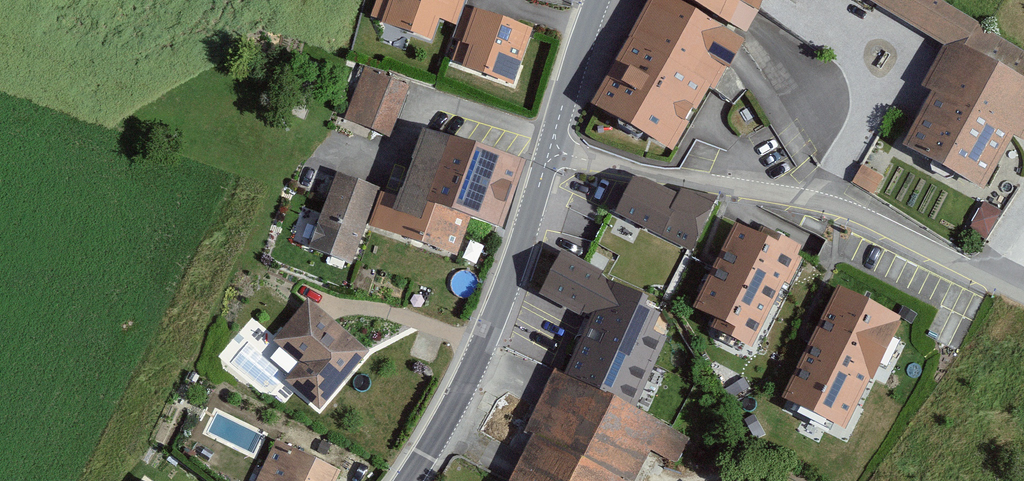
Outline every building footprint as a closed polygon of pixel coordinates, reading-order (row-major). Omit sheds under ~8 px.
[(371,19),(383,23),(382,28),(433,45),(440,24),(456,29),(466,0),(377,0),(371,19)] [(660,0),(652,0),(591,112),(673,158),(710,94),(716,96),(744,47),(660,0)] [(747,38),(766,0),(672,0),(747,38)] [(944,50),(920,91),(933,98),(902,152),(982,198),(1015,142),(1023,147),(1023,145),(1023,54),(930,0),(858,0),(944,50)] [(533,34),(465,10),(454,41),(460,43),(452,64),(463,68),(462,72),(512,90),(533,34)] [(410,88),(363,70),(344,121),(391,139),(410,88)] [(526,163),(424,130),(402,199),(382,193),(371,227),(461,256),(472,221),(504,231),(526,163)] [(852,184),(873,197),(883,179),(863,166),(852,184)] [(353,269),(381,192),(337,176),(309,253),(353,269)] [(646,184),(634,184),(616,219),(662,242),(663,240),(692,253),(717,201),(682,192),(678,198),(646,184)] [(969,231),(986,241),(1001,213),(984,203),(969,231)] [(758,242),(735,230),(693,315),(714,326),(711,333),(752,354),(784,290),(789,292),(803,265),(798,263),(802,256),(761,236),(758,242)] [(646,304),(559,261),(542,295),(591,320),(565,380),(635,414),(668,347),(653,339),(660,324),(641,314),(646,304)] [(902,323),(839,292),(782,405),(846,436),(871,386),(873,387),(902,329),(899,327),(902,323)] [(308,304),(273,345),(299,367),(285,384),(320,414),(369,357),(308,304)] [(898,318),(911,325),(917,315),(904,308),(898,318)] [(553,374),(523,437),(531,441),(511,480),(637,480),(651,453),(677,465),(690,439),(635,414),(565,380),(553,374)] [(277,443),(258,480),(338,480),(341,474),(277,443)]
